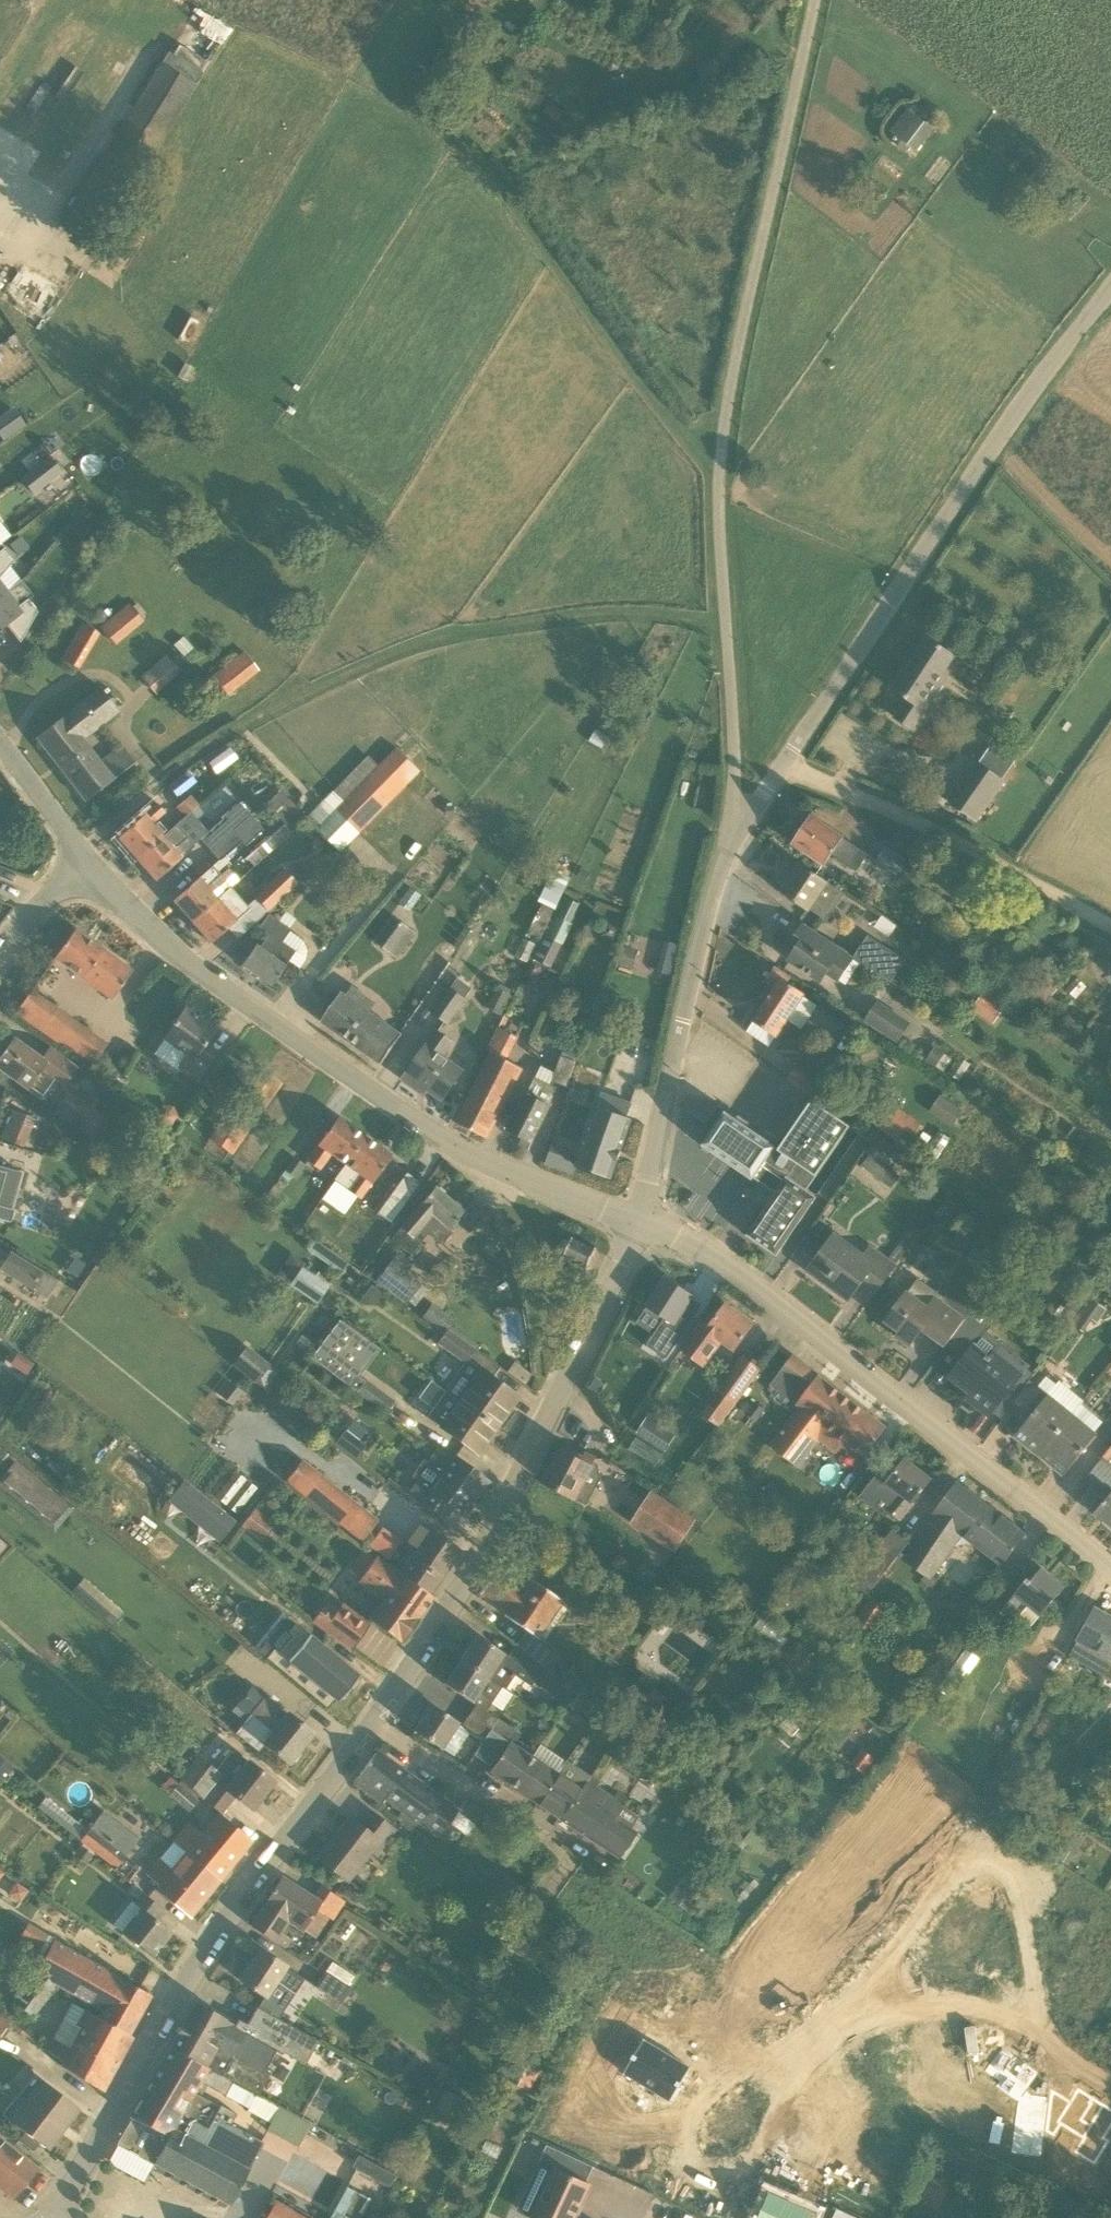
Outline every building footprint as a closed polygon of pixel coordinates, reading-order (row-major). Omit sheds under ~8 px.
[(94,247),(197,84),(162,62),(160,61),(57,223),(94,247)] [(907,108),(890,130),(898,136),(902,139),(908,144),(924,122),(915,114),(907,108)] [(0,414),(0,438),(1,439),(23,424),(11,407),(0,414)] [(40,464),(21,479),(32,494),(52,478),(61,471),(60,469),(50,456),(40,464)] [(14,557),(5,544),(0,547),(0,573),(14,557)] [(0,592),(0,625),(6,620),(20,638),(37,608),(28,595),(18,602),(6,587),(0,592)] [(129,603),(102,624),(115,641),(142,620),(129,603)] [(77,667),(90,645),(97,631),(82,622),(73,636),(61,657),(77,667)] [(912,729),(913,728),(908,725),(930,693),(934,696),(947,677),(942,674),(954,655),(927,637),(892,690),(907,699),(895,718),(912,729)] [(140,670),(154,689),(182,667),(168,649),(140,670)] [(258,670),(243,650),(206,677),(221,698),(258,670)] [(51,726),(37,737),(86,801),(117,777),(102,758),(85,735),(119,708),(103,686),(73,709),(51,726)] [(609,735),(596,728),(589,740),(602,748),(609,735)] [(977,729),(963,746),(977,758),(991,741),(977,729)] [(396,746),(335,809),(355,829),(360,833),(421,769),(396,746)] [(976,820),(1003,781),(978,763),(951,803),(976,820)] [(176,797),(196,781),(187,770),(167,786),(176,797)] [(275,813),(289,799),(279,789),(265,802),(275,813)] [(183,818),(199,804),(189,793),(174,807),(183,818)] [(207,832),(200,839),(210,850),(233,829),(250,814),(238,801),(221,817),(223,819),(207,832)] [(135,857),(163,832),(153,821),(164,811),(157,804),(118,838),(135,857)] [(834,855),(857,871),(868,854),(813,818),(813,817),(811,816),(792,844),(826,866),(834,855)] [(165,834),(163,832),(135,857),(155,880),(194,846),(186,838),(175,825),(165,834)] [(242,840),(233,829),(210,850),(219,860),(242,840)] [(899,856),(885,846),(875,860),(896,874),(911,852),(904,848),(899,856)] [(823,918),(841,891),(801,864),(781,893),(808,911),(809,908),(823,918)] [(190,920),(217,895),(207,884),(219,873),(212,866),(173,900),(190,920)] [(266,907),(296,879),(284,866),(254,894),(266,907)] [(550,867),(536,899),(555,907),(569,875),(550,867)] [(219,897),(217,895),(190,920),(211,943),(250,908),(241,898),(230,886),(219,897)] [(271,986),(284,966),(296,950),(283,941),(291,929),(270,913),(260,928),(269,935),(259,947),(253,943),(238,962),(271,986)] [(394,915),(375,940),(390,951),(408,926),(394,915)] [(838,981),(853,959),(803,925),(793,939),(799,944),(789,960),(822,982),(827,974),(838,981)] [(113,998),(132,970),(75,929),(56,955),(113,998)] [(562,943),(544,934),(532,959),(550,967),(562,943)] [(890,981),(904,959),(866,934),(852,956),(890,981)] [(671,974),(678,945),(663,941),(656,971),(671,974)] [(753,1022),(747,1032),(767,1046),(802,993),(786,982),(789,977),(774,968),(766,980),(776,987),(753,1021),(753,1022)] [(447,1022),(471,989),(458,979),(434,1012),(447,1022)] [(501,1014),(511,994),(496,987),(487,1007),(501,1014)] [(74,1053),(89,1032),(31,990),(16,1011),(74,1053)] [(401,1036),(367,1012),(344,995),(341,993),(321,1021),(381,1064),(401,1036)] [(993,1024),(1003,1009),(980,995),(971,1009),(993,1024)] [(903,1017),(887,1006),(878,1001),(865,1021),(897,1042),(910,1022),(903,1017)] [(200,1079),(218,1055),(205,1044),(215,1029),(185,1008),(163,1038),(165,1039),(154,1053),(176,1070),(180,1064),(200,1079)] [(426,1045),(403,1078),(416,1088),(419,1083),(443,1100),(465,1068),(444,1053),(452,1042),(437,1031),(427,1045),(426,1045)] [(27,1089),(44,1101),(56,1083),(60,1086),(75,1066),(49,1047),(41,1058),(13,1038),(0,1055),(0,1070),(27,1089)] [(487,1138),(522,1068),(492,1053),(457,1122),(487,1138)] [(567,1082),(568,1082),(576,1060),(562,1055),(553,1081),(566,1085),(567,1082)] [(820,1080),(795,1063),(786,1077),(816,1097),(825,1083),(820,1080)] [(210,1138),(231,1153),(282,1082),(261,1067),(210,1138)] [(550,1088),(549,1088),(551,1084),(537,1077),(535,1081),(509,1130),(523,1137),(519,1144),(529,1149),(552,1104),(548,1102),(551,1096),(547,1094),(550,1088)] [(859,1114),(873,1092),(851,1078),(837,1100),(859,1114)] [(612,1178),(632,1120),(627,1118),(632,1104),(601,1093),(596,1108),(576,1165),(612,1178)] [(969,1111),(946,1095),(935,1112),(957,1127),(969,1111)] [(808,1189),(851,1126),(812,1100),(778,1149),(775,1147),(776,1146),(774,1145),(773,1145),(726,1113),(727,1112),(725,1111),(702,1145),(703,1146),(704,1146),(751,1178),(751,1179),(752,1180),(754,1177),(776,1192),(746,1235),(776,1256),(818,1195),(808,1189)] [(904,1146),(920,1122),(893,1103),(877,1127),(904,1146)] [(15,1109),(3,1137),(23,1146),(25,1141),(35,1118),(15,1109)] [(348,1160),(365,1137),(338,1117),(308,1159),(320,1167),(333,1149),(348,1160)] [(391,1155),(365,1137),(348,1160),(335,1177),(361,1197),(391,1155)] [(548,1145),(545,1163),(571,1167),(574,1150),(548,1145)] [(859,1165),(880,1179),(888,1168),(884,1165),(888,1158),(870,1145),(865,1152),(867,1154),(859,1165)] [(296,1178),(305,1165),(293,1156),(284,1169),(296,1178)] [(451,1233),(450,1227),(463,1211),(435,1187),(402,1225),(391,1238),(410,1254),(429,1232),(438,1240),(446,1241),(451,1233)] [(388,1198),(377,1212),(390,1222),(401,1208),(388,1198)] [(589,1268),(597,1250),(596,1249),(597,1247),(573,1236),(563,1239),(562,1240),(558,1248),(559,1249),(563,1258),(587,1269),(588,1267),(589,1268)] [(877,1291),(896,1264),(889,1258),(870,1244),(860,1258),(832,1237),(807,1270),(848,1300),(862,1281),(877,1291)] [(324,1261),(340,1273),(348,1262),(331,1250),(324,1261)] [(31,1287),(42,1270),(11,1251),(0,1268),(31,1287)] [(374,1282),(404,1303),(422,1278),(410,1269),(412,1265),(395,1252),(374,1282)] [(289,1286),(315,1303),(327,1284),(301,1267),(289,1286)] [(966,1318),(942,1300),(944,1296),(917,1277),(886,1321),(901,1332),(897,1336),(910,1345),(922,1328),(946,1345),(966,1318)] [(369,1282),(360,1296),(376,1306),(385,1292),(369,1282)] [(686,1307),(661,1290),(642,1318),(659,1329),(641,1357),(660,1370),(684,1334),(673,1327),(686,1307)] [(1069,1321),(1082,1329),(1090,1317),(1097,1321),(1106,1306),(1086,1294),(1069,1321)] [(432,1303),(421,1317),(445,1335),(449,1329),(452,1325),(455,1320),(432,1303)] [(726,1304),(710,1325),(702,1320),(681,1351),(705,1367),(721,1342),(732,1350),(753,1324),(726,1304)] [(344,1354),(357,1337),(345,1329),(320,1364),(347,1384),(360,1366),(344,1354)] [(479,1373),(474,1379),(467,1374),(455,1376),(445,1390),(459,1400),(496,1428),(518,1396),(491,1377),(499,1366),(449,1329),(445,1335),(439,1343),(479,1373)] [(230,1363),(255,1382),(269,1393),(284,1374),(270,1363),(245,1344),(230,1363)] [(990,1357),(975,1344),(950,1376),(971,1393),(968,1397),(989,1414),(1027,1366),(1000,1344),(990,1357)] [(735,1404),(760,1367),(741,1354),(715,1391),(700,1412),(719,1426),(735,1404)] [(792,1416),(821,1377),(793,1355),(766,1390),(779,1399),(778,1401),(791,1411),(796,1404),(799,1406),(792,1416)] [(1078,1356),(1073,1371),(1089,1376),(1094,1361),(1078,1356)] [(887,1427),(821,1377),(792,1416),(770,1446),(799,1467),(820,1437),(830,1444),(837,1435),(865,1456),(873,1444),(887,1427)] [(241,1392),(226,1379),(215,1393),(230,1405),(241,1392)] [(1059,1380),(1048,1394),(1015,1435),(1040,1455),(1063,1427),(1073,1415),(1083,1404),(1082,1404),(1084,1400),(1059,1380)] [(359,1393),(376,1406),(386,1413),(394,1402),(367,1382),(359,1393)] [(478,1453),(496,1428),(459,1400),(441,1426),(478,1453)] [(635,1432),(664,1451),(676,1433),(646,1414),(635,1432)] [(1097,1434),(1095,1433),(1073,1415),(1063,1427),(1040,1455),(1064,1475),(1097,1434)] [(335,1443),(356,1458),(366,1443),(346,1428),(335,1443)] [(489,1481),(460,1460),(435,1447),(428,1462),(423,1458),(410,1476),(417,1481),(408,1493),(443,1520),(452,1508),(463,1516),(489,1481)] [(561,1450),(553,1467),(548,1469),(546,1474),(546,1478),(545,1482),(575,1498),(587,1504),(595,1488),(583,1482),(596,1458),(586,1453),(582,1461),(561,1450)] [(360,1541),(378,1518),(302,1458),(284,1481),(360,1541)] [(900,1518),(912,1502),(913,1502),(931,1479),(905,1459),(898,1468),(887,1460),(859,1496),(860,1497),(863,1494),(874,1502),(880,1495),(892,1504),(888,1509),(900,1518)] [(0,1475),(0,1478),(52,1522),(66,1504),(13,1460),(0,1475)] [(928,1519),(904,1563),(932,1579),(957,1534),(1000,1567),(1025,1533),(957,1481),(943,1498),(928,1519)] [(226,1537),(241,1518),(204,1488),(189,1507),(226,1537)] [(675,1551),(695,1519),(649,1490),(629,1522),(675,1551)] [(1095,1512),(1110,1526),(1110,1493),(1095,1512)] [(381,1524),(368,1543),(387,1557),(401,1538),(381,1524)] [(401,1568),(431,1592),(460,1550),(429,1529),(401,1568)] [(866,1593),(909,1542),(894,1529),(850,1581),(866,1593)] [(430,1595),(431,1592),(401,1568),(399,1571),(378,1554),(358,1578),(366,1584),(385,1600),(370,1620),(375,1624),(401,1642),(423,1610),(433,1597),(430,1595)] [(528,1630),(515,1646),(546,1671),(560,1652),(538,1637),(563,1601),(528,1576),(522,1584),(496,1567),(479,1593),(506,1611),(504,1614),(528,1630)] [(1028,1578),(1001,1609),(1013,1620),(1019,1613),(1032,1625),(1040,1615),(1041,1616),(1051,1603),(1065,1587),(1042,1567),(1031,1580),(1028,1578)] [(84,1577),(73,1590),(112,1624),(123,1611),(84,1577)] [(870,1601),(856,1622),(865,1628),(879,1607),(870,1601)] [(336,1610),(325,1602),(313,1620),(351,1648),(369,1623),(341,1603),(336,1610)] [(1110,1680),(1110,1615),(1095,1605),(1077,1637),(1079,1639),(1070,1655),(1110,1680)] [(336,1697),(339,1700),(360,1673),(295,1621),(287,1631),(292,1635),(280,1650),(275,1646),(266,1657),(328,1707),(336,1697)] [(476,1635),(459,1660),(500,1688),(501,1686),(505,1689),(514,1675),(530,1686),(533,1682),(566,1705),(576,1692),(546,1671),(515,1646),(508,1655),(476,1635)] [(1034,1683),(1046,1649),(1024,1641),(1011,1674),(1034,1683)] [(476,1704),(468,1715),(489,1730),(498,1717),(486,1709),(500,1688),(459,1660),(444,1683),(476,1704)] [(287,1714),(264,1696),(248,1716),(262,1727),(265,1722),(274,1729),(264,1743),(289,1763),(313,1733),(287,1713),(287,1714)] [(414,1729),(440,1747),(442,1748),(454,1729),(458,1723),(430,1704),(414,1729)] [(578,1716),(589,1724),(597,1713),(586,1705),(578,1716)] [(468,1715),(461,1726),(482,1741),(489,1730),(468,1715)] [(498,1717),(489,1730),(506,1741),(514,1729),(498,1717)] [(490,1765),(506,1741),(489,1730),(482,1741),(473,1754),(490,1765)] [(489,1771),(537,1803),(557,1775),(507,1744),(505,1748),(489,1771)] [(377,1750),(377,1751),(354,1782),(382,1803),(384,1799),(401,1811),(395,1819),(412,1830),(417,1823),(440,1837),(459,1809),(377,1750)] [(234,1781),(198,1753),(179,1778),(222,1812),(235,1795),(252,1809),(274,1781),(249,1762),(234,1781)] [(0,1755),(0,1778),(3,1780),(14,1766),(0,1755)] [(592,1776),(572,1763),(542,1806),(565,1822),(596,1780),(591,1777),(592,1776)] [(599,1783),(596,1780),(565,1822),(619,1857),(635,1833),(611,1817),(623,1799),(615,1794),(613,1796),(597,1785),(599,1783)] [(169,1794),(188,1811),(198,1800),(178,1784),(169,1794)] [(37,1807),(78,1838),(86,1827),(46,1796),(37,1807)] [(458,1810),(477,1821),(484,1808),(465,1798),(458,1810)] [(114,1867),(125,1851),(137,1836),(103,1809),(91,1825),(89,1823),(86,1827),(78,1838),(77,1839),(114,1867)] [(395,1830),(371,1811),(360,1825),(350,1817),(318,1858),(347,1880),(379,1841),(383,1844),(395,1830)] [(194,1839),(186,1849),(221,1879),(251,1841),(217,1814),(194,1839)] [(221,1879),(186,1849),(171,1867),(158,1857),(145,1873),(155,1882),(158,1885),(155,1888),(186,1912),(192,1916),(221,1879)] [(0,1878),(0,1889),(18,1902),(27,1889),(4,1872),(0,1878)] [(282,1876),(250,1925),(283,1947),(290,1938),(282,1933),(290,1921),(301,1928),(304,1930),(317,1909),(333,1919),(345,1900),(321,1885),(314,1897),(282,1876)] [(505,1878),(497,1889),(510,1898),(518,1887),(505,1878)] [(152,1955),(171,1931),(155,1919),(163,1908),(141,1891),(133,1902),(131,1900),(112,1924),(152,1955)] [(103,2012),(99,2016),(129,2033),(151,1995),(56,1942),(43,1965),(37,1976),(57,1987),(103,2012)] [(294,1994),(305,1978),(260,1948),(240,1979),(266,1996),(284,2008),(294,1994)] [(330,1961),(323,1971),(347,1985),(353,1975),(330,1961)] [(40,1964),(23,1988),(44,2004),(57,1987),(37,1976),(43,1965),(40,1964)] [(337,2000),(347,1985),(323,1971),(314,1986),(337,2000)] [(170,2049),(232,2081),(231,2082),(255,2095),(262,2083),(281,2051),(305,2064),(318,2040),(257,2006),(248,2023),(239,2018),(234,2026),(229,2023),(228,2019),(196,2002),(171,2047),(170,2047),(169,2049),(170,2049)] [(129,2033),(99,2016),(89,2009),(80,2029),(65,2060),(61,2068),(103,2091),(133,2036),(129,2034),(129,2033)] [(8,2025),(0,2018),(0,2036),(8,2025)] [(1002,2044),(984,2070),(998,2081),(995,2085),(1017,2101),(1010,2153),(1042,2157),(1045,2131),(1050,2095),(1032,2093),(1027,2089),(1040,2072),(1002,2044)] [(232,2081),(170,2049),(130,2115),(129,2117),(131,2118),(131,2117),(132,2118),(118,2143),(154,2162),(231,2204),(263,2145),(229,2126),(236,2114),(201,2094),(206,2084),(224,2095),(231,2082),(232,2081)] [(510,2079),(531,2089),(540,2070),(520,2060),(510,2079)] [(648,2062),(635,2085),(667,2103),(680,2081),(648,2062)] [(424,2063),(408,2081),(423,2094),(438,2076),(424,2063)] [(79,2108),(36,2075),(25,2089),(12,2079),(7,2085),(64,2128),(79,2108)] [(64,2128),(7,2085),(1,2092),(10,2100),(0,2113),(0,2114),(21,2131),(17,2137),(34,2150),(40,2143),(48,2149),(64,2128)] [(1045,2131),(1053,2135),(1060,2124),(1083,2138),(1074,2151),(1094,2164),(1108,2140),(1104,2137),(1110,2126),(1110,2109),(1077,2088),(1069,2100),(1050,2088),(1050,2095),(1045,2131)] [(450,2092),(439,2115),(455,2124),(467,2101),(450,2092)] [(291,2116),(292,2142),(306,2142),(305,2115),(291,2116)] [(521,2158),(538,2162),(544,2140),(528,2135),(521,2158)] [(13,2199),(39,2168),(0,2136),(0,2188),(13,2199)] [(532,2217),(534,2217),(575,2217),(591,2185),(587,2182),(594,2166),(548,2144),(539,2161),(555,2169),(532,2217)] [(398,2175),(360,2154),(354,2165),(392,2186),(398,2175)] [(366,2196),(357,2191),(343,2217),(355,2217),(366,2196)] [(759,2217),(815,2217),(818,2211),(770,2191),(759,2217)] [(299,2212),(275,2197),(261,2217),(296,2217),(299,2212)] [(830,2217),(852,2217),(834,2210),(830,2217)]
